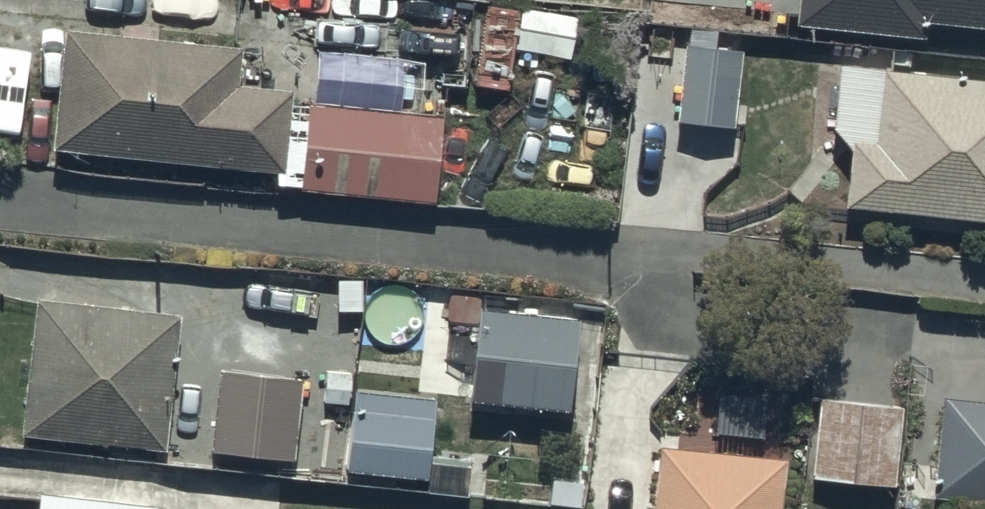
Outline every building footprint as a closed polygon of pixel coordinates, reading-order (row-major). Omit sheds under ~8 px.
[(984,27),(984,0),(797,0),(795,26),(925,37),(926,22),(984,27)] [(236,40),(59,20),(45,139),(275,165),(284,82),(232,76),(236,40)] [(734,127),(741,50),(686,45),(678,121),(734,127)] [(844,73),(839,137),(855,157),(853,216),(984,232),(984,86),(844,73)] [(179,320),(36,304),(20,447),(163,463),(179,320)] [(583,321),(483,310),(472,409),(572,420),(583,321)] [(306,382),(221,373),(213,452),(297,461),(306,382)] [(350,393),(347,472),(432,476),(436,396),(350,393)] [(903,404),(819,397),(812,478),(896,485),(903,404)] [(944,398),(934,499),(984,505),(984,402),(944,398)] [(660,445),(654,508),(782,508),(786,457),(660,445)] [(37,478),(33,508),(147,508),(149,490),(37,478)]
